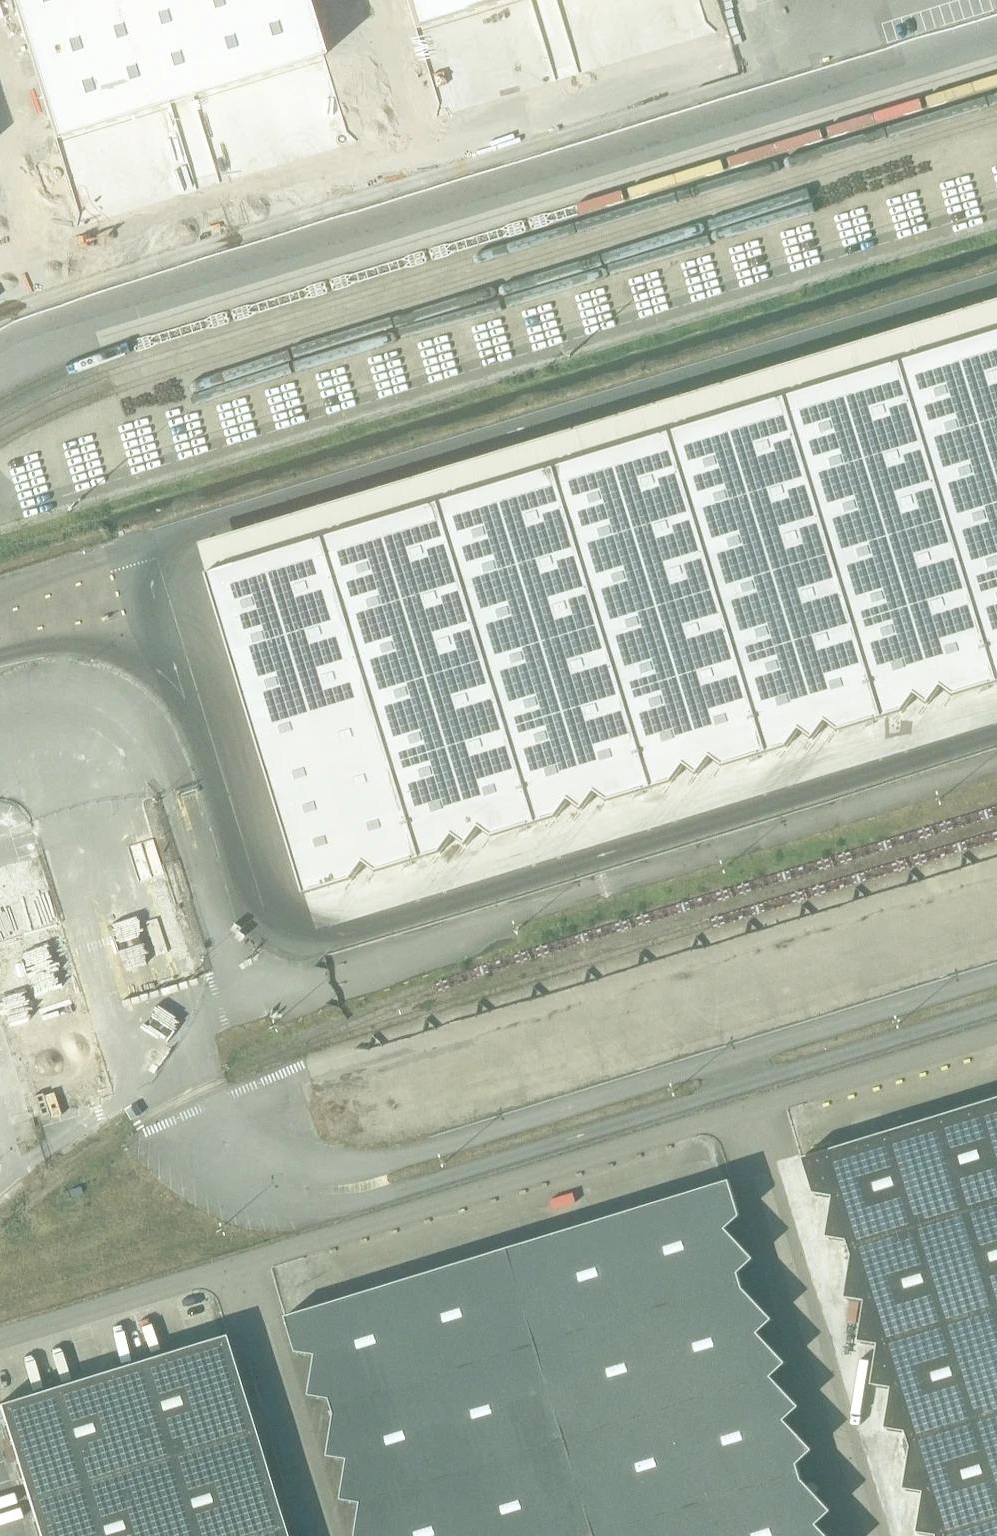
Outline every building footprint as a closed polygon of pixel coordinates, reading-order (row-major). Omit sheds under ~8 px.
[(55,139),(323,56),(306,0),(13,0),(55,139)] [(414,28),(507,0),(406,0),(414,28)] [(208,574),(305,893),(352,879),(365,862),(377,871),(441,852),(454,835),(467,844),(480,827),(493,836),(556,817),(569,799),(582,809),(595,791),(608,801),(672,781),(684,764),(698,774),(711,756),(723,766),(787,746),(800,729),(813,739),(826,721),(839,730),(902,711),(915,694),(928,703),(941,686),(954,695),(996,682),(996,334),(212,573),(208,574)] [(187,897),(177,865),(173,863),(169,865),(167,868),(176,900),(181,902),(185,900),(187,897)] [(58,965),(50,940),(0,955),(0,975),(1,975),(42,1108),(97,1091),(58,965)] [(802,1157),(802,1159),(803,1158),(813,1191),(812,1191),(813,1193),(832,1195),(826,1236),(847,1239),(850,1251),(850,1255),(851,1255),(845,1297),(864,1300),(858,1340),(878,1343),(871,1384),(891,1387),(885,1427),(906,1431),(909,1442),(910,1446),(903,1488),(923,1491),(917,1532),(936,1535),(996,1535),(996,1098),(804,1157),(804,1156),(802,1157)] [(816,1524),(831,1510),(803,1479),(797,1464),(812,1449),(784,1419),(799,1406),(771,1376),(786,1362),(758,1332),(772,1319),(744,1288),(738,1272),(754,1258),(725,1229),(740,1215),(740,1214),(729,1181),(730,1181),(730,1179),(728,1180),(288,1315),(287,1315),(285,1315),(286,1317),(297,1351),(316,1354),(310,1394),(331,1398),(335,1414),(328,1455),(348,1458),(342,1499),(361,1502),(356,1535),(828,1535),(816,1524)] [(224,1334),(0,1403),(0,1410),(39,1535),(286,1535),(224,1334)]
